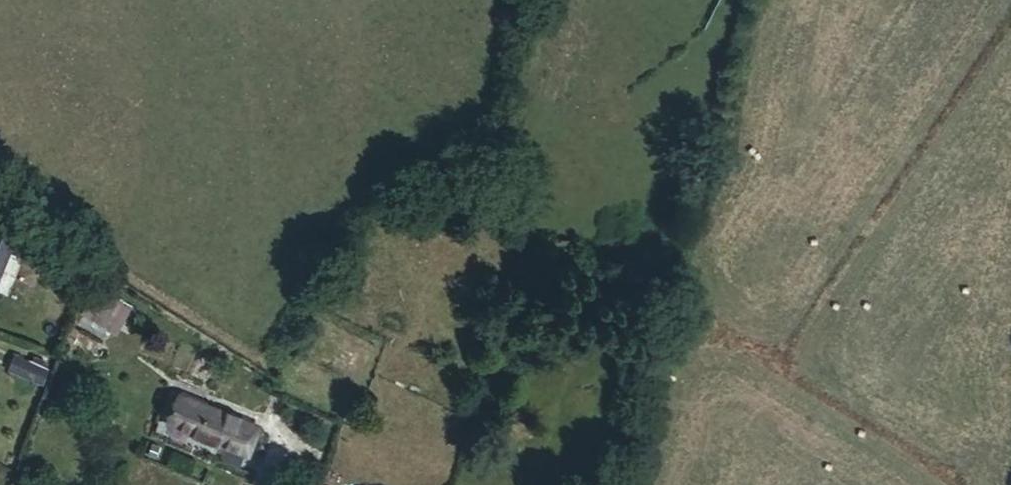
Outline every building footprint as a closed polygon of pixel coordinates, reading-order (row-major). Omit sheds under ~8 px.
[(12,231),(0,227),(0,268),(12,231)] [(117,327),(127,302),(99,292),(90,317),(117,327)] [(245,422),(168,392),(158,418),(235,448),(245,422)]
